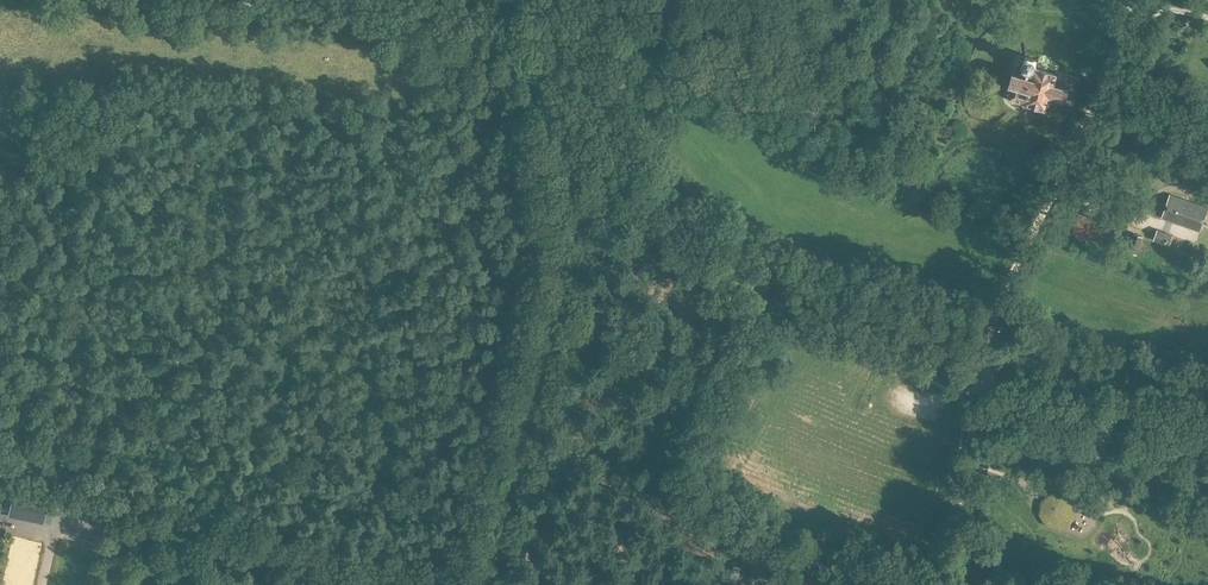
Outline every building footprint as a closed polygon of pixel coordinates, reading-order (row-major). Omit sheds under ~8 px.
[(1014,72),(1010,85),(1010,91),(1014,98),(1024,101),(1024,102),(1044,108),(1046,109),(1048,104),(1070,111),(1079,77),(1056,70),(1056,73),(1035,66),(1037,58),(1025,54),(1025,55),(1016,53),(1011,71),(1014,72)] [(1170,194),(1162,216),(1199,230),(1207,208),(1170,194)] [(1079,212),(1072,232),(1101,242),(1108,223),(1079,212)] [(1157,230),(1153,242),(1169,248),(1173,235),(1157,230)] [(1133,233),(1127,252),(1136,256),(1142,236),(1133,233)] [(48,500),(36,497),(13,492),(8,517),(36,523),(43,524),(48,500)]
